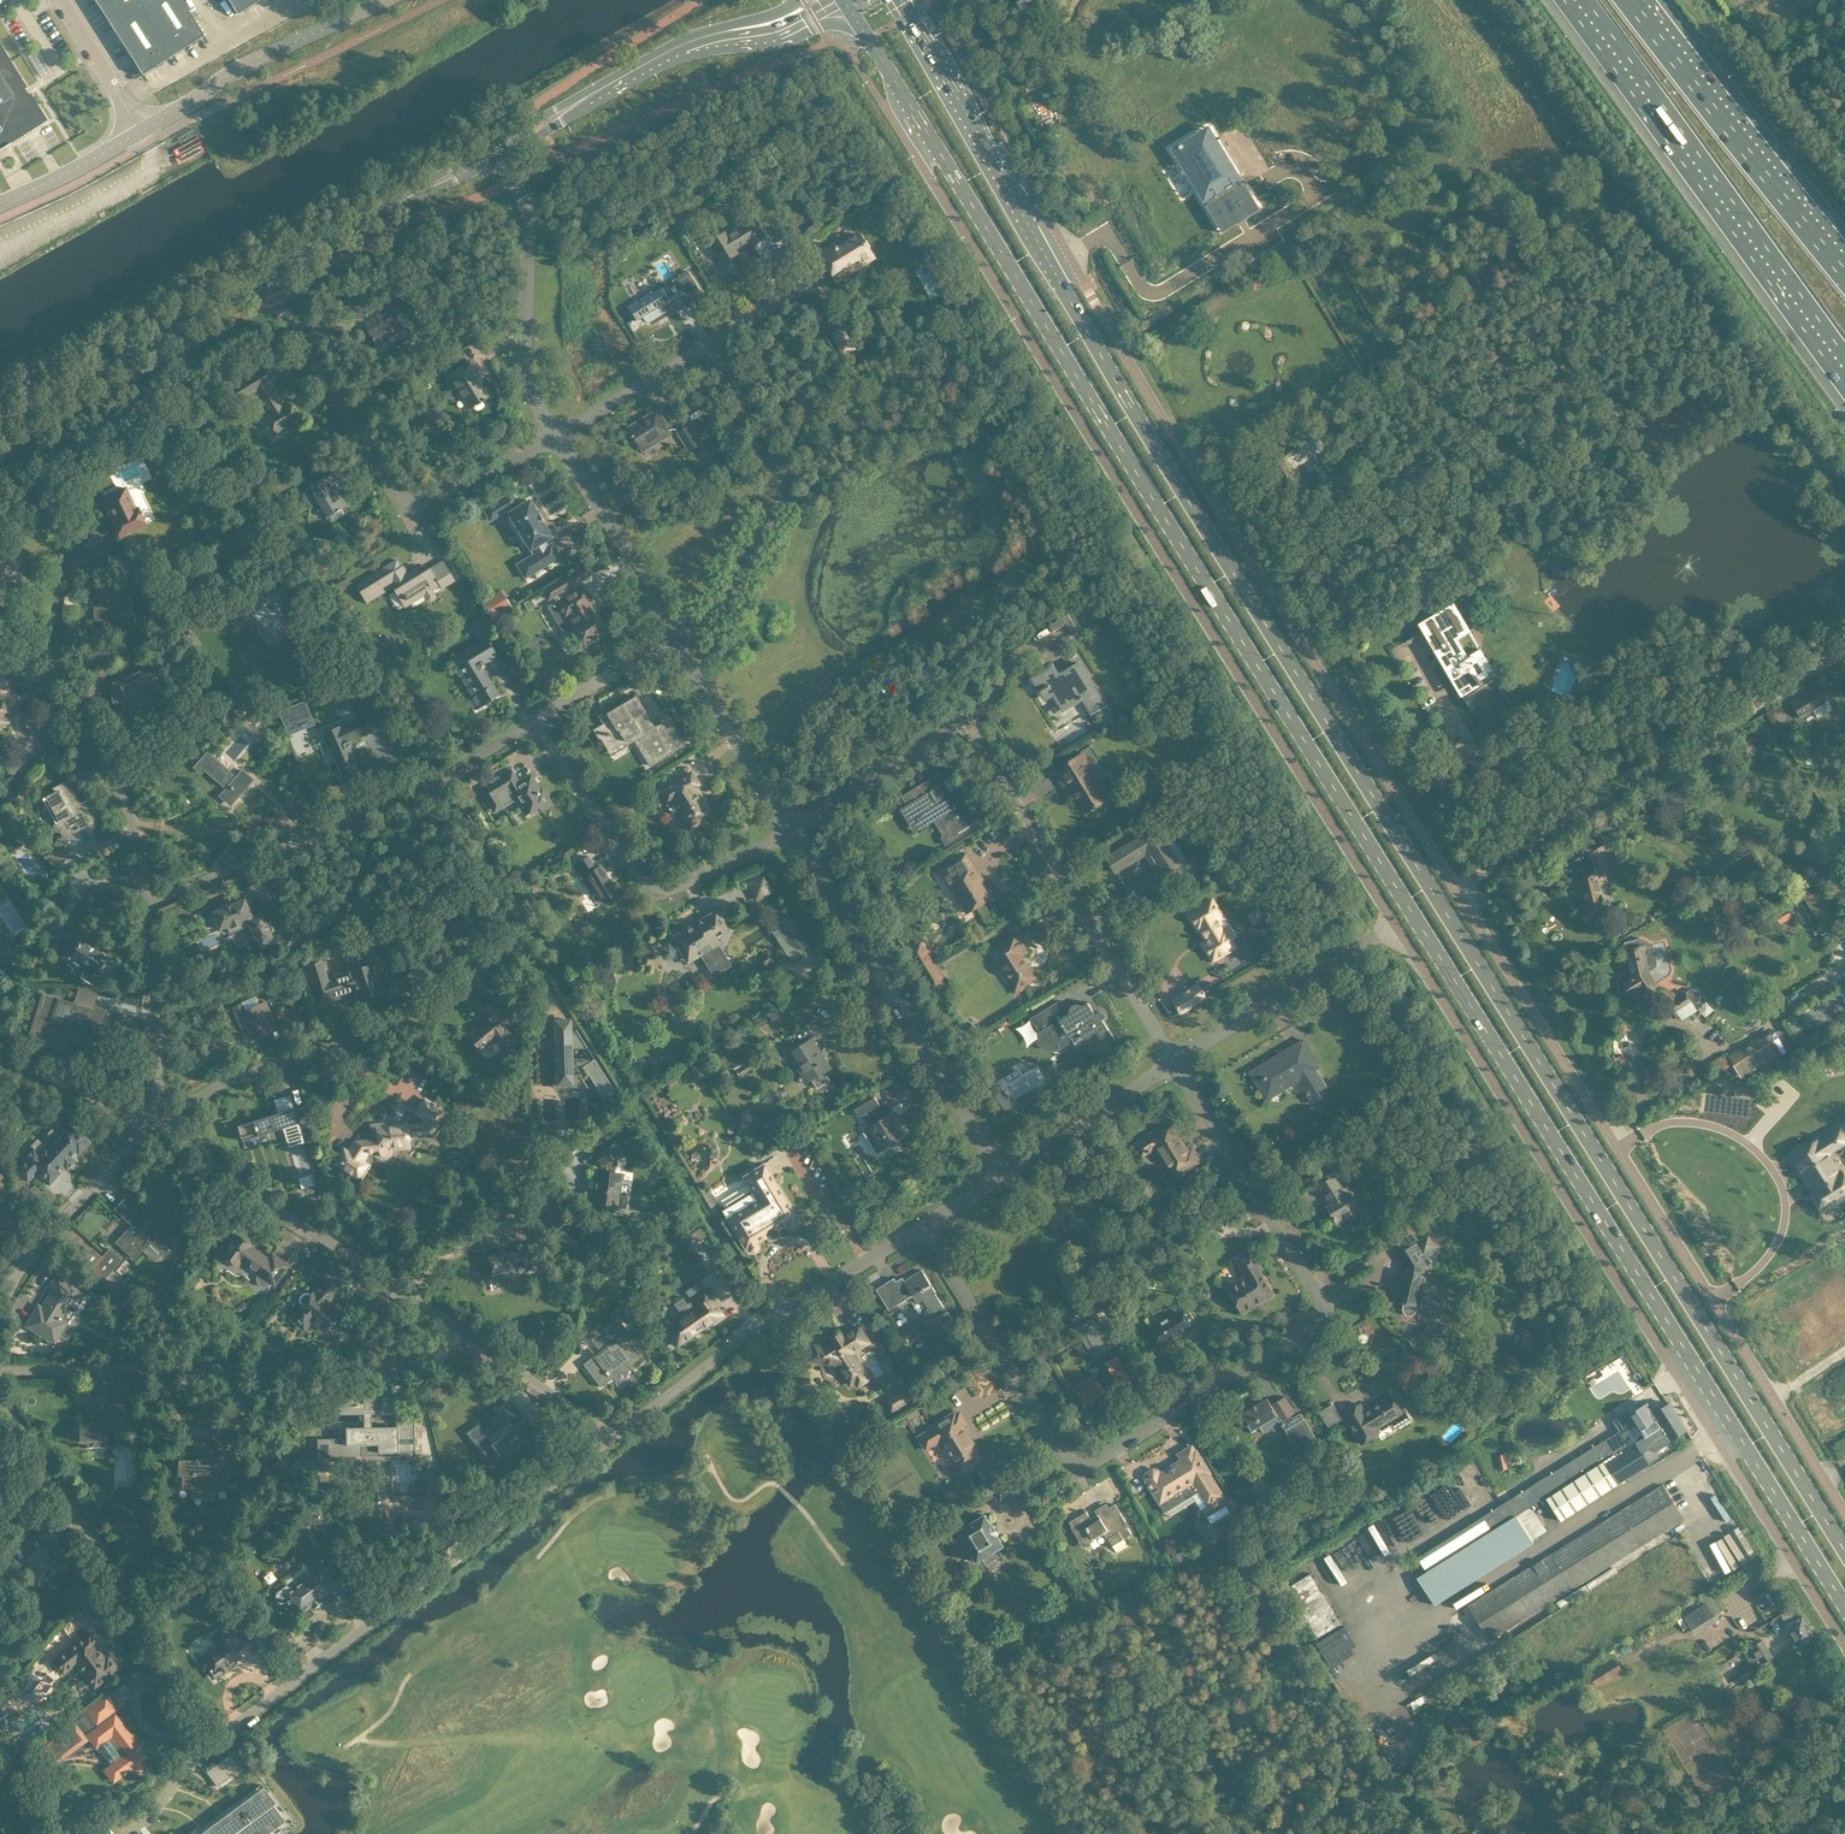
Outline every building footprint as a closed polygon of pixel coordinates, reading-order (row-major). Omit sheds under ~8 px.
[(156,0),(102,0),(97,3),(113,28),(144,8),(156,0)] [(144,8),(174,55),(205,35),(182,0),(156,0),(144,8)] [(250,6),(260,0),(229,0),(238,14),(250,6)] [(113,28),(143,75),(174,55),(144,8),(113,28)] [(48,121),(31,94),(29,95),(25,89),(28,88),(0,43),(0,150),(48,121)] [(1227,93),(1234,91),(1235,92),(1242,89),(1235,71),(1221,77),(1227,93)] [(1210,128),(1174,150),(1205,200),(1204,201),(1205,202),(1206,201),(1209,206),(1208,207),(1220,227),(1224,233),(1238,224),(1247,219),(1246,219),(1261,210),(1257,204),(1245,184),(1243,185),(1240,180),(1242,179),(1241,178),(1240,179),(1238,177),(1244,173),(1222,138),(1219,139),(1218,140),(1210,128)] [(765,170),(760,172),(766,182),(783,171),(778,162),(770,167),(768,163),(763,167),(765,170)] [(688,214),(678,220),(684,230),(694,224),(688,214)] [(712,241),(719,251),(725,261),(738,253),(737,251),(753,241),(754,244),(766,237),(755,219),(727,235),(726,233),(712,241)] [(835,245),(822,253),(834,273),(859,257),(863,263),(874,257),(860,235),(839,248),(838,246),(837,247),(835,245)] [(924,246),(915,251),(919,258),(928,253),(924,246)] [(637,318),(629,323),(641,342),(667,326),(664,320),(670,317),(678,312),(692,303),(696,309),(707,301),(689,271),(678,278),(680,281),(684,289),(681,291),(679,292),(671,297),(665,286),(640,301),(635,304),(630,307),(637,318)] [(412,289),(402,295),(408,304),(410,307),(419,301),(412,289)] [(408,324),(402,328),(395,316),(401,312),(396,303),(377,314),(381,323),(368,331),(377,346),(386,341),(391,349),(415,335),(408,324)] [(856,349),(849,327),(848,327),(834,332),(842,354),(856,349)] [(488,397),(484,390),(480,383),(483,382),(471,361),(447,375),(467,409),(482,400),(482,401),(485,400),(484,399),(488,397)] [(238,381),(229,386),(235,395),(239,401),(245,398),(246,400),(253,395),(252,394),(257,390),(264,402),(262,403),(257,406),(262,414),(267,411),(269,416),(266,417),(277,435),(290,427),(301,421),(290,403),(284,406),(270,383),(275,379),(266,364),(238,381)] [(1333,430),(1344,423),(1336,409),(1324,417),(1333,430)] [(197,417),(193,411),(187,415),(191,420),(197,417)] [(669,431),(669,430),(657,411),(638,422),(639,423),(637,425),(636,424),(628,429),(633,436),(632,436),(633,438),(636,436),(643,448),(669,431)] [(680,432),(679,432),(690,450),(701,443),(695,432),(691,425),(680,432)] [(1342,485),(1324,454),(1314,440),(1303,447),(1305,449),(1289,459),(1287,456),(1279,461),(1293,484),(1301,479),(1300,477),(1316,467),(1321,475),(1316,478),(1322,487),(1326,494),(1342,485)] [(270,471),(262,476),(266,483),(274,478),(270,471)] [(337,481),(332,472),(301,491),(311,507),(319,502),(328,517),(329,516),(332,520),(335,521),(345,515),(346,511),(344,507),(347,505),(334,483),(337,481)] [(281,497),(292,490),(289,484),(278,491),(281,497)] [(120,537),(131,532),(146,525),(138,507),(136,508),(126,488),(105,497),(115,518),(112,519),(120,537)] [(518,503),(512,492),(483,510),(490,521),(506,512),(529,550),(530,550),(532,553),(515,563),(524,578),(561,556),(552,541),(548,543),(546,540),(553,536),(529,497),(518,503)] [(6,585),(12,591),(24,579),(0,556),(0,591),(6,585)] [(397,559),(356,585),(360,591),(360,592),(366,602),(367,603),(392,587),(405,607),(424,596),(427,601),(431,602),(435,599),(436,595),(433,590),(440,586),(442,589),(455,580),(449,571),(443,560),(430,569),(430,568),(422,573),(418,567),(408,573),(406,570),(404,571),(397,559)] [(557,602),(555,603),(571,629),(575,627),(583,639),(586,644),(595,638),(597,640),(599,639),(597,637),(607,631),(597,613),(594,615),(588,605),(594,601),(584,586),(568,596),(564,590),(575,583),(570,575),(544,591),(549,599),(553,596),(557,602)] [(342,579),(330,587),(334,594),(347,587),(346,585),(342,579)] [(101,607),(95,607),(95,620),(105,619),(105,622),(106,628),(115,627),(124,627),(123,615),(123,614),(128,613),(127,585),(122,585),(115,585),(103,586),(103,600),(104,600),(105,607),(101,607)] [(246,591),(232,606),(223,614),(238,629),(254,614),(277,637),(291,623),(276,608),(280,604),(280,595),(276,591),(278,589),(272,594),(264,587),(253,598),(246,591)] [(512,602),(507,593),(487,605),(492,614),(512,602)] [(531,598),(523,603),(528,611),(536,606),(531,598)] [(1434,615),(1419,624),(1436,652),(1437,651),(1463,696),(1466,694),(1468,697),(1486,687),(1481,679),(1488,675),(1479,659),(1485,655),(1480,648),(1479,649),(1469,631),(1470,630),(1459,611),(1438,623),(1434,615)] [(472,621),(462,627),(467,635),(478,629),(491,621),(485,613),(472,621)] [(1074,635),(1080,631),(1069,614),(1050,625),(1054,631),(1067,623),(1074,635)] [(455,658),(471,685),(477,695),(483,692),(489,702),(499,695),(485,672),(484,673),(481,669),(486,666),(483,662),(496,654),(490,644),(487,638),(455,658)] [(1053,667),(1033,679),(1042,692),(1050,687),(1055,696),(1064,710),(1074,703),(1083,698),(1092,714),(1107,704),(1098,689),(1082,664),(1082,663),(1065,673),(1067,676),(1061,680),(1059,676),(1053,667)] [(128,714),(137,710),(138,710),(142,712),(147,705),(152,703),(147,693),(161,686),(152,665),(113,683),(117,691),(111,694),(117,706),(122,704),(128,716),(128,715),(128,714)] [(1584,680),(1592,683),(1594,676),(1587,673),(1584,680)] [(1809,694),(1794,703),(1803,718),(1813,711),(1827,703),(1819,690),(1809,695),(1809,694)] [(636,695),(623,703),(606,713),(612,723),(608,725),(606,722),(593,729),(599,740),(601,739),(608,751),(634,736),(652,766),(671,754),(671,753),(685,745),(676,731),(663,740),(655,727),(658,726),(657,725),(655,727),(636,695)] [(340,711),(351,707),(346,696),(335,701),(340,711)] [(305,700),(279,711),(289,734),(300,729),(297,722),(311,716),(305,700)] [(8,722),(3,712),(6,711),(6,710),(5,710),(2,704),(3,704),(2,703),(0,704),(0,726),(8,722)] [(324,733),(340,772),(345,783),(361,776),(349,747),(352,746),(350,741),(387,725),(382,714),(380,709),(324,733)] [(1138,710),(1133,713),(1136,720),(1141,716),(1138,710)] [(251,722),(245,729),(262,744),(269,737),(251,722)] [(207,753),(203,758),(195,767),(201,773),(205,769),(227,788),(221,794),(231,803),(252,779),(243,771),(242,770),(235,777),(207,753)] [(1079,757),(1066,765),(1055,771),(1064,786),(1069,783),(1087,811),(1106,800),(1079,757)] [(520,797),(529,812),(539,806),(542,811),(552,804),(542,789),(540,790),(531,775),(519,782),(511,769),(479,788),(488,802),(497,797),(503,807),(520,797)] [(692,772),(682,779),(678,780),(681,785),(677,788),(674,783),(657,793),(660,798),(663,797),(666,801),(674,796),(683,810),(680,812),(690,829),(699,823),(696,818),(708,810),(701,799),(699,801),(694,792),(695,791),(693,788),(699,784),(692,772)] [(958,832),(968,826),(978,819),(951,774),(943,779),(942,777),(931,783),(930,780),(903,796),(918,821),(931,812),(931,811),(934,809),(949,833),(943,837),(947,844),(960,836),(958,832)] [(57,832),(60,831),(63,836),(60,838),(46,860),(58,868),(61,863),(74,856),(66,842),(71,839),(69,834),(73,832),(70,827),(77,824),(79,829),(91,823),(85,812),(83,810),(80,810),(76,812),(73,808),(81,804),(68,780),(53,788),(55,792),(43,798),(46,804),(44,806),(43,809),(45,811),(47,813),(50,812),(54,810),(60,821),(56,823),(54,825),(53,828),(55,831),(57,832)] [(1674,787),(1658,797),(1663,805),(1679,795),(1674,787)] [(302,796),(291,809),(299,816),(310,804),(302,796)] [(1118,852),(1108,858),(1116,871),(1131,862),(1130,860),(1149,848),(1162,869),(1143,881),(1142,879),(1127,889),(1135,902),(1179,875),(1175,868),(1180,865),(1161,834),(1156,837),(1152,831),(1118,852)] [(1601,837),(1585,847),(1594,861),(1595,860),(1598,864),(1599,872),(1599,873),(1599,874),(1598,874),(1596,875),(1596,874),(1581,878),(1588,904),(1580,909),(1591,927),(1599,921),(1598,919),(1610,911),(1601,896),(1597,882),(1601,881),(1602,881),(1603,880),(1604,879),(1605,878),(1606,877),(1606,876),(1606,875),(1606,874),(1606,873),(1604,858),(1602,856),(1610,851),(1601,837)] [(28,875),(38,869),(24,846),(14,852),(28,875)] [(940,869),(953,891),(967,913),(991,899),(984,887),(983,888),(980,883),(984,880),(967,853),(940,869)] [(581,867),(579,869),(584,876),(581,878),(591,895),(594,894),(596,892),(602,901),(617,892),(601,865),(596,868),(591,861),(581,867)] [(747,882),(757,901),(777,890),(767,871),(747,882)] [(296,923),(296,922),(280,929),(282,933),(272,937),(270,933),(274,931),(269,921),(266,923),(262,914),(252,918),(251,916),(251,915),(249,913),(252,911),(248,903),(245,904),(244,901),(244,900),(233,905),(231,902),(221,906),(223,909),(212,914),(212,915),(213,918),(211,919),(215,928),(217,927),(219,930),(218,930),(219,930),(227,927),(230,934),(246,927),(247,928),(250,926),(261,950),(270,946),(271,949),(286,943),(288,946),(288,947),(304,940),(303,939),(296,923)] [(1200,908),(1190,914),(1195,923),(1197,922),(1206,937),(1208,940),(1203,943),(1216,964),(1225,959),(1222,955),(1236,946),(1233,942),(1238,939),(1224,914),(1222,915),(1213,900),(1200,908)] [(1813,911),(1812,911),(1834,945),(1844,938),(1844,925),(1830,900),(1813,911)] [(453,916),(443,921),(448,934),(459,930),(462,937),(466,935),(469,937),(474,935),(475,932),(479,930),(475,921),(478,919),(479,921),(486,918),(481,905),(470,909),(468,905),(452,912),(453,916)] [(1778,924),(1793,915),(1788,906),(1781,911),(1781,912),(1777,914),(1776,913),(1772,915),(1778,924)] [(729,931),(722,921),(716,910),(703,918),(704,920),(685,931),(684,930),(671,938),(684,958),(696,951),(700,956),(701,955),(714,977),(732,966),(718,944),(719,944),(716,938),(729,931)] [(791,914),(782,919),(776,923),(771,926),(794,962),(813,949),(791,914)] [(221,933),(199,939),(201,949),(223,943),(221,933)] [(1017,933),(1006,940),(997,946),(1003,957),(998,960),(1002,967),(1005,965),(1014,980),(1009,983),(1015,993),(1026,987),(1024,985),(1036,978),(1027,963),(1026,964),(1021,956),(1027,951),(1017,933)] [(85,971),(87,972),(97,978),(101,972),(98,970),(105,959),(99,954),(100,952),(76,938),(63,958),(70,963),(74,956),(82,961),(81,963),(87,966),(85,971)] [(1642,938),(1625,942),(1627,950),(1633,978),(1625,983),(1635,999),(1644,994),(1643,993),(1649,989),(1652,993),(1653,993),(1656,993),(1668,999),(1669,1001),(1668,1001),(1677,1015),(1679,1014),(1682,1018),(1696,1010),(1693,1005),(1699,1002),(1700,998),(1699,997),(1701,996),(1697,989),(1695,991),(1695,990),(1691,989),(1685,993),(1684,991),(1676,996),(1674,993),(1663,987),(1660,987),(1657,988),(1648,972),(1655,968),(1657,965),(1657,962),(1653,944),(1642,938)] [(370,944),(351,950),(355,965),(375,959),(370,944)] [(923,950),(913,957),(921,971),(932,964),(923,950)] [(764,966),(772,960),(768,954),(760,959),(764,966)] [(381,990),(375,972),(373,965),(327,979),(322,962),(304,967),(315,1003),(356,990),(359,997),(381,990)] [(932,964),(921,971),(930,985),(940,978),(932,964)] [(817,971),(801,980),(805,987),(821,978),(817,971)] [(1174,1000),(1181,1012),(1206,997),(1199,985),(1174,1000)] [(1844,1018),(1844,987),(1783,1021),(1796,1045),(1844,1018)] [(66,1025),(85,1031),(87,1024),(97,1027),(103,1029),(104,1028),(101,1027),(107,1010),(95,1006),(94,1006),(93,1009),(74,1003),(59,999),(59,998),(42,993),(29,1037),(47,1043),(47,1042),(46,1041),(52,1022),(54,1015),(67,1019),(65,1026),(66,1026),(66,1025)] [(243,1003),(233,1007),(244,1033),(250,1030),(254,1039),(271,1032),(265,1019),(272,1016),(267,1005),(266,1001),(258,1004),(255,996),(242,1002),(243,1003)] [(477,1026),(467,1035),(475,1044),(480,1051),(494,1039),(502,1049),(505,1046),(514,1038),(506,1028),(512,1024),(508,1019),(511,1017),(495,998),(486,1006),(483,1009),(489,1017),(489,1018),(489,1019),(479,1028),(477,1026)] [(1056,1002),(1031,1018),(1040,1032),(1036,1034),(1040,1041),(1039,1041),(1039,1043),(1040,1044),(1041,1045),(1042,1046),(1043,1047),(1044,1048),(1046,1049),(1047,1049),(1049,1049),(1050,1049),(1052,1049),(1053,1049),(1054,1048),(1056,1048),(1057,1047),(1058,1046),(1057,1045),(1063,1041),(1071,1036),(1078,1032),(1081,1033),(1084,1038),(1098,1030),(1099,1032),(1101,1035),(1109,1030),(1103,1020),(1105,1017),(1106,1016),(1105,1015),(1105,1014),(1105,1013),(1104,1013),(1104,1012),(1103,1012),(1102,1011),(1101,1011),(1096,1014),(1089,1002),(1082,1006),(1082,1005),(1080,1004),(1079,1004),(1077,1004),(1075,1004),(1073,1005),(1072,1006),(1071,1007),(1070,1009),(1070,1011),(1070,1012),(1070,1013),(1065,1016),(1056,1002)] [(557,1061),(554,1061),(554,1073),(557,1073),(557,1077),(557,1084),(570,1084),(573,1084),(572,1072),(578,1072),(584,1080),(590,1076),(604,1098),(615,1091),(595,1058),(589,1062),(588,1059),(580,1060),(572,1060),(571,1047),(587,1046),(576,1028),(571,1028),(570,1020),(555,1020),(557,1061)] [(973,1035),(978,1028),(967,1021),(962,1029),(973,1035)] [(1773,1033),(1732,1058),(1747,1083),(1761,1074),(1757,1068),(1790,1047),(1791,1045),(1783,1031),(1778,1030),(1773,1033)] [(830,1068),(812,1038),(791,1051),(804,1072),(800,1075),(799,1077),(799,1080),(801,1082),(803,1083),(805,1083),(811,1079),(817,1088),(829,1080),(824,1072),(830,1068)] [(1307,1096),(1308,1096),(1312,1102),(1330,1091),(1308,1056),(1312,1053),(1304,1040),(1286,1051),(1286,1052),(1287,1054),(1281,1057),(1280,1056),(1280,1055),(1279,1055),(1278,1055),(1257,1068),(1263,1078),(1257,1082),(1264,1094),(1275,1088),(1278,1093),(1298,1081),(1307,1096)] [(682,1054),(658,1067),(662,1074),(686,1061),(682,1054)] [(1724,1055),(1718,1059),(1708,1065),(1715,1075),(1730,1065),(1724,1055)] [(748,1062),(737,1069),(741,1076),(752,1069),(748,1062)] [(691,1066),(693,1073),(703,1071),(701,1063),(691,1066)] [(1717,1078),(1722,1086),(1735,1077),(1730,1070),(1717,1078)] [(1012,1101),(1001,1085),(993,1090),(1009,1116),(1018,1111),(1013,1103),(1012,1101)] [(466,1092),(455,1104),(465,1114),(477,1102),(466,1092)] [(1029,1094),(1013,1103),(1018,1111),(1033,1101),(1029,1094)] [(1354,1099),(1361,1111),(1368,1107),(1361,1094),(1354,1099)] [(274,1100),(279,1113),(238,1125),(240,1128),(241,1131),(242,1134),(242,1137),(243,1140),(283,1128),(289,1147),(304,1143),(290,1095),(274,1100)] [(886,1101),(880,1105),(876,1097),(855,1109),(860,1117),(864,1115),(870,1126),(863,1130),(877,1153),(911,1132),(906,1124),(902,1127),(900,1123),(899,1124),(893,1114),(894,1113),(886,1101)] [(379,1149),(379,1151),(380,1154),(383,1156),(386,1157),(389,1156),(391,1153),(392,1150),(391,1148),(409,1146),(408,1132),(425,1131),(431,1122),(437,1126),(445,1112),(423,1098),(415,1111),(426,1118),(422,1125),(407,1126),(407,1125),(397,1126),(397,1128),(386,1129),(385,1123),(372,1125),(373,1141),(356,1142),(349,1153),(345,1150),(336,1163),(358,1177),(366,1164),(361,1161),(367,1152),(370,1152),(369,1150),(379,1149)] [(67,1168),(75,1160),(71,1156),(76,1150),(79,1153),(89,1142),(69,1123),(60,1132),(62,1133),(55,1141),(53,1140),(45,1148),(47,1149),(42,1155),(34,1148),(23,1159),(26,1161),(17,1171),(28,1181),(37,1171),(50,1184),(60,1173),(57,1170),(63,1164),(67,1168)] [(1176,1180),(1188,1172),(1198,1165),(1197,1164),(1199,1162),(1192,1150),(1190,1152),(1187,1148),(1185,1149),(1179,1139),(1181,1138),(1174,1126),(1163,1132),(1160,1127),(1148,1135),(1149,1135),(1136,1144),(1143,1156),(1158,1147),(1170,1166),(1168,1167),(1176,1180)] [(1363,1138),(1356,1142),(1361,1151),(1368,1147),(1363,1138)] [(592,1191),(590,1204),(609,1207),(609,1204),(610,1204),(610,1207),(628,1210),(630,1195),(620,1194),(617,1194),(619,1184),(621,1184),(622,1174),(615,1173),(617,1158),(624,1155),(616,1140),(595,1152),(602,1166),(606,1165),(607,1167),(606,1172),(599,1171),(597,1181),(595,1181),(594,1189),(594,1191),(592,1191)] [(1791,1157),(1801,1172),(1802,1171),(1813,1190),(1810,1191),(1811,1191),(1823,1211),(1825,1209),(1824,1209),(1823,1210),(1820,1204),(1834,1196),(1838,1201),(1844,1197),(1844,1184),(1842,1179),(1844,1177),(1841,1172),(1839,1173),(1836,1175),(1823,1154),(1826,1152),(1819,1142),(1818,1140),(1791,1157)] [(292,1151),(304,1187),(316,1183),(304,1147),(292,1151)] [(1092,1148),(1087,1151),(1091,1156),(1096,1153),(1092,1148)] [(739,1238),(738,1239),(740,1242),(741,1241),(746,1249),(747,1248),(750,1252),(754,1253),(758,1250),(760,1246),(757,1242),(786,1224),(788,1228),(793,1229),(797,1227),(798,1222),(796,1218),(797,1217),(764,1164),(744,1177),(751,1189),(724,1205),(732,1218),(728,1220),(739,1238)] [(1337,1223),(1361,1208),(1351,1192),(1346,1195),(1334,1176),(1320,1185),(1331,1204),(1327,1207),(1337,1223)] [(34,1184),(29,1189),(37,1197),(42,1192),(34,1184)] [(540,1193),(534,1197),(538,1205),(544,1202),(540,1193)] [(116,1208),(115,1209),(133,1225),(117,1242),(126,1250),(134,1258),(150,1241),(164,1255),(173,1245),(158,1230),(147,1220),(151,1215),(129,1194),(128,1195),(129,1196),(117,1209),(116,1208)] [(1445,1211),(1443,1215),(1445,1219),(1449,1219),(1453,1217),(1455,1214),(1453,1210),(1449,1210),(1445,1211)] [(692,1227),(686,1231),(694,1244),(700,1239),(692,1227)] [(1206,1243),(1214,1237),(1210,1231),(1202,1237),(1206,1243)] [(271,1282),(274,1284),(280,1275),(287,1265),(273,1255),(269,1260),(250,1247),(252,1244),(237,1234),(230,1244),(221,1256),(236,1267),(240,1261),(260,1274),(257,1278),(258,1283),(263,1286),(268,1285),(271,1282)] [(1415,1313),(1417,1310),(1418,1306),(1419,1306),(1426,1276),(1423,1275),(1426,1264),(1420,1254),(1424,1251),(1425,1252),(1435,1246),(1429,1235),(1418,1242),(1419,1242),(1414,1245),(1414,1244),(1400,1253),(1409,1267),(1406,1280),(1401,1279),(1396,1301),(1403,1302),(1402,1304),(1404,1304),(1404,1307),(1404,1311),(1406,1313),(1409,1315),(1412,1315),(1415,1313)] [(489,1257),(486,1258),(487,1264),(490,1263),(492,1273),(492,1274),(514,1269),(528,1267),(537,1265),(536,1262),(534,1250),(532,1242),(524,1244),(525,1250),(518,1252),(511,1253),(511,1252),(504,1253),(503,1249),(496,1250),(497,1255),(488,1256),(489,1257)] [(103,1257),(92,1268),(104,1279),(122,1259),(110,1249),(103,1257)] [(1243,1313),(1258,1304),(1256,1301),(1272,1291),(1259,1270),(1262,1268),(1250,1249),(1240,1255),(1236,1257),(1248,1276),(1238,1281),(1241,1285),(1230,1292),(1237,1302),(1243,1313)] [(908,1268),(906,1263),(900,1266),(906,1278),(922,1269),(918,1262),(908,1268)] [(885,1283),(892,1294),(898,1305),(914,1295),(918,1303),(924,1300),(929,1309),(924,1312),(930,1322),(929,1322),(935,1331),(954,1320),(948,1311),(947,1311),(935,1293),(936,1292),(922,1270),(898,1284),(895,1278),(885,1283)] [(69,1284),(70,1282),(58,1275),(50,1288),(52,1290),(39,1312),(36,1309),(26,1326),(42,1335),(44,1332),(57,1340),(60,1335),(65,1338),(73,1325),(61,1318),(78,1290),(69,1284)] [(301,1301),(303,1304),(299,1308),(300,1309),(292,1318),(304,1328),(312,1319),(316,1323),(320,1319),(328,1327),(341,1313),(328,1301),(337,1291),(325,1280),(316,1291),(315,1290),(311,1295),(308,1293),(305,1294),(302,1295),(300,1298),(301,1301)] [(681,1319),(666,1330),(672,1339),(677,1346),(684,1340),(695,1333),(706,1325),(722,1314),(718,1308),(711,1299),(705,1291),(693,1300),(688,1304),(683,1298),(675,1304),(679,1310),(684,1317),(681,1319)] [(1151,1328),(1155,1335),(1161,1345),(1184,1332),(1185,1332),(1197,1325),(1185,1307),(1151,1328)] [(618,1318),(601,1332),(592,1339),(601,1351),(584,1364),(601,1387),(613,1377),(610,1373),(626,1361),(633,1370),(645,1361),(624,1333),(628,1330),(618,1318)] [(1093,1318),(1076,1328),(1082,1338),(1087,1334),(1097,1350),(1092,1353),(1106,1376),(1078,1393),(1085,1405),(1103,1394),(1106,1398),(1133,1381),(1093,1318)] [(1449,1337),(1451,1325),(1440,1322),(1437,1333),(1429,1331),(1409,1344),(1414,1351),(1436,1338),(1446,1340),(1447,1337),(1449,1337)] [(825,1347),(815,1345),(812,1359),(825,1363),(826,1357),(836,1360),(851,1384),(867,1375),(853,1352),(870,1342),(860,1326),(846,1335),(847,1335),(844,1337),(841,1333),(839,1332),(837,1331),(834,1333),(833,1335),(834,1338),(836,1341),(825,1347)] [(892,1412),(906,1403),(900,1393),(886,1402),(892,1412)] [(1272,1405),(1272,1404),(1268,1398),(1243,1413),(1249,1424),(1247,1425),(1252,1433),(1261,1428),(1263,1432),(1265,1432),(1263,1430),(1271,1425),(1268,1421),(1276,1416),(1283,1426),(1288,1423),(1293,1431),(1288,1434),(1298,1449),(1306,1444),(1307,1446),(1307,1447),(1318,1441),(1301,1412),(1293,1417),(1291,1415),(1295,1413),(1292,1406),(1285,1396),(1274,1403),(1272,1405)] [(1376,1428),(1402,1412),(1398,1406),(1392,1396),(1388,1398),(1387,1396),(1372,1405),(1373,1407),(1366,1412),(1361,1404),(1344,1414),(1350,1424),(1362,1444),(1379,1433),(1376,1428)] [(402,1397),(383,1397),(383,1413),(401,1412),(402,1412),(402,1397)] [(511,1399),(499,1408),(505,1417),(517,1408),(511,1399)] [(346,1440),(331,1440),(331,1456),(359,1456),(359,1444),(378,1444),(378,1456),(415,1455),(415,1444),(421,1444),(421,1432),(413,1433),(413,1429),(401,1429),(401,1412),(397,1413),(397,1426),(372,1427),(372,1402),(362,1402),(362,1413),(364,1413),(364,1427),(346,1428),(346,1440)] [(106,1446),(112,1446),(115,1445),(117,1443),(118,1439),(117,1436),(115,1434),(128,1411),(114,1403),(104,1419),(100,1420),(97,1418),(86,1418),(84,1422),(79,1422),(76,1424),(74,1427),(74,1430),(77,1433),(80,1433),(80,1447),(87,1446),(87,1448),(91,1448),(95,1441),(106,1440),(106,1446)] [(1614,1421),(1613,1421),(1620,1432),(1622,1434),(1637,1425),(1645,1437),(1661,1427),(1679,1416),(1671,1403),(1669,1404),(1654,1413),(1653,1410),(1651,1412),(1647,1405),(1649,1403),(1648,1403),(1631,1414),(1630,1411),(1629,1411),(1629,1412),(1614,1421)] [(956,1412),(946,1419),(932,1427),(933,1428),(919,1437),(927,1449),(944,1439),(957,1460),(954,1461),(962,1475),(972,1468),(969,1463),(979,1457),(967,1438),(970,1436),(964,1427),(968,1424),(961,1412),(957,1414),(956,1412)] [(1645,1437),(1636,1443),(1637,1444),(1642,1452),(1643,1452),(1653,1445),(1656,1449),(1669,1441),(1677,1436),(1677,1437),(1679,1435),(1687,1429),(1679,1416),(1661,1427),(1645,1437)] [(477,1425),(467,1432),(492,1466),(495,1464),(521,1444),(527,1453),(540,1443),(534,1434),(536,1433),(531,1426),(529,1427),(527,1425),(529,1424),(525,1418),(513,1427),(491,1444),(477,1425)] [(1456,1420),(1442,1433),(1450,1442),(1464,1429),(1456,1420)] [(1620,1432),(1607,1440),(1616,1454),(1629,1446),(1622,1434),(1620,1432)] [(1502,1506),(1484,1518),(1493,1532),(1516,1517),(1526,1511),(1530,1508),(1533,1506),(1546,1498),(1616,1454),(1607,1440),(1502,1506)] [(1616,1454),(1547,1498),(1552,1506),(1562,1522),(1618,1485),(1639,1472),(1651,1464),(1650,1462),(1643,1452),(1642,1452),(1637,1444),(1631,1448),(1629,1446),(1616,1454)] [(1211,1472),(1203,1461),(1197,1450),(1196,1451),(1192,1445),(1179,1454),(1182,1459),(1177,1463),(1178,1465),(1166,1473),(1164,1470),(1160,1473),(1158,1469),(1154,1468),(1147,1473),(1146,1477),(1148,1481),(1147,1481),(1150,1485),(1149,1486),(1151,1489),(1152,1488),(1166,1512),(1199,1491),(1208,1505),(1210,1504),(1210,1505),(1214,1506),(1222,1502),(1223,1498),(1222,1497),(1224,1496),(1210,1473),(1211,1472)] [(213,1498),(214,1487),(222,1487),(222,1471),(234,1471),(235,1465),(235,1453),(209,1452),(209,1462),(181,1462),(180,1473),(184,1473),(184,1485),(192,1485),(192,1497),(213,1498)] [(1505,1456),(1497,1457),(1500,1469),(1507,1468),(1505,1456)] [(1336,1473),(1328,1477),(1334,1486),(1341,1482),(1336,1473)] [(1001,1503),(1022,1490),(1014,1477),(993,1490),(1001,1503)] [(1471,1607),(1492,1641),(1685,1519),(1664,1485),(1471,1607)] [(944,1494),(943,1500),(946,1504),(954,1505),(959,1503),(960,1497),(956,1494),(949,1492),(944,1494)] [(1126,1521),(1122,1514),(1116,1504),(1110,1508),(1107,1503),(1096,1510),(1099,1515),(1092,1519),(1087,1511),(1070,1522),(1076,1532),(1075,1532),(1083,1546),(1095,1539),(1093,1536),(1101,1532),(1100,1531),(1103,1529),(1117,1552),(1128,1545),(1124,1539),(1132,1534),(1125,1522),(1126,1521)] [(319,1506),(303,1514),(304,1515),(300,1517),(299,1517),(299,1518),(298,1519),(297,1520),(297,1521),(297,1522),(297,1523),(297,1524),(298,1525),(298,1526),(299,1527),(300,1528),(301,1529),(302,1529),(303,1529),(304,1530),(305,1529),(306,1529),(307,1529),(311,1527),(320,1545),(335,1537),(319,1506)] [(1248,1520),(1239,1506),(1231,1511),(1232,1512),(1209,1526),(1217,1539),(1248,1520)] [(972,1508),(960,1516),(966,1526),(959,1531),(966,1542),(965,1542),(964,1543),(963,1544),(962,1545),(962,1546),(962,1547),(962,1548),(962,1549),(963,1550),(964,1551),(965,1552),(966,1552),(967,1552),(968,1552),(969,1551),(970,1551),(971,1550),(978,1562),(998,1549),(1004,1545),(998,1535),(999,1534),(993,1525),(992,1525),(986,1514),(978,1519),(972,1508)] [(22,1559),(26,1557),(37,1576),(66,1559),(55,1540),(58,1538),(52,1528),(37,1537),(16,1549),(22,1559)] [(330,1592),(344,1582),(324,1556),(310,1566),(305,1560),(280,1579),(285,1585),(278,1591),(277,1592),(277,1593),(276,1594),(276,1595),(276,1596),(276,1597),(276,1598),(277,1599),(278,1600),(278,1601),(279,1602),(280,1602),(281,1603),(283,1603),(284,1603),(285,1602),(286,1602),(287,1601),(288,1603),(290,1602),(299,1614),(311,1604),(313,1607),(315,1607),(322,1602),(322,1600),(320,1598),(329,1591),(330,1592)] [(270,1583),(278,1577),(272,1570),(265,1576),(270,1583)] [(1314,1572),(1291,1584),(1319,1637),(1343,1624),(1314,1572)] [(1103,1587),(1113,1581),(1110,1576),(1100,1582),(1103,1587)] [(1706,1604),(1685,1617),(1694,1632),(1704,1625),(1715,1619),(1713,1616),(1710,1611),(1724,1602),(1716,1590),(1714,1585),(1699,1594),(1702,1598),(1706,1604)] [(1791,1607),(1781,1614),(1788,1625),(1787,1625),(1799,1646),(1805,1642),(1815,1636),(1803,1616),(1801,1616),(1798,1618),(1792,1607),(1791,1607)] [(218,1644),(199,1658),(200,1659),(202,1661),(200,1663),(204,1668),(206,1666),(212,1675),(221,1668),(224,1671),(226,1670),(225,1668),(241,1657),(236,1651),(243,1646),(228,1626),(221,1631),(213,1637),(216,1641),(218,1644)] [(1325,1660),(1349,1643),(1338,1628),(1314,1644),(1325,1660)] [(95,1686),(109,1676),(118,1668),(109,1656),(105,1659),(96,1647),(100,1644),(90,1632),(54,1660),(63,1672),(76,1662),(95,1686)] [(1763,1664),(1773,1657),(1762,1640),(1752,1647),(1763,1664)] [(1610,1662),(1589,1674),(1597,1686),(1617,1674),(1610,1662)] [(97,1723),(107,1716),(116,1708),(107,1695),(88,1710),(97,1723)] [(1472,1726),(1462,1711),(1447,1721),(1456,1736),(1472,1726)] [(135,1773),(145,1766),(141,1760),(146,1756),(115,1715),(89,1735),(112,1765),(106,1770),(114,1781),(131,1768),(135,1773)] [(56,1764),(89,1739),(74,1720),(41,1745),(56,1764)] [(230,1755),(207,1772),(218,1786),(241,1769),(230,1755)] [(245,1755),(239,1760),(242,1764),(248,1760),(245,1755)] [(1612,1795),(1622,1798),(1624,1794),(1627,1795),(1630,1786),(1621,1783),(1620,1786),(1615,1785),(1612,1795)] [(259,1833),(266,1833),(268,1832),(270,1833),(272,1833),(283,1825),(284,1826),(286,1824),(271,1804),(274,1802),(266,1791),(254,1800),(250,1796),(251,1798),(228,1815),(227,1813),(226,1813),(230,1818),(211,1831),(208,1827),(207,1827),(209,1829),(202,1833),(259,1833)] [(81,1818),(76,1821),(81,1826),(85,1823),(81,1818)]
